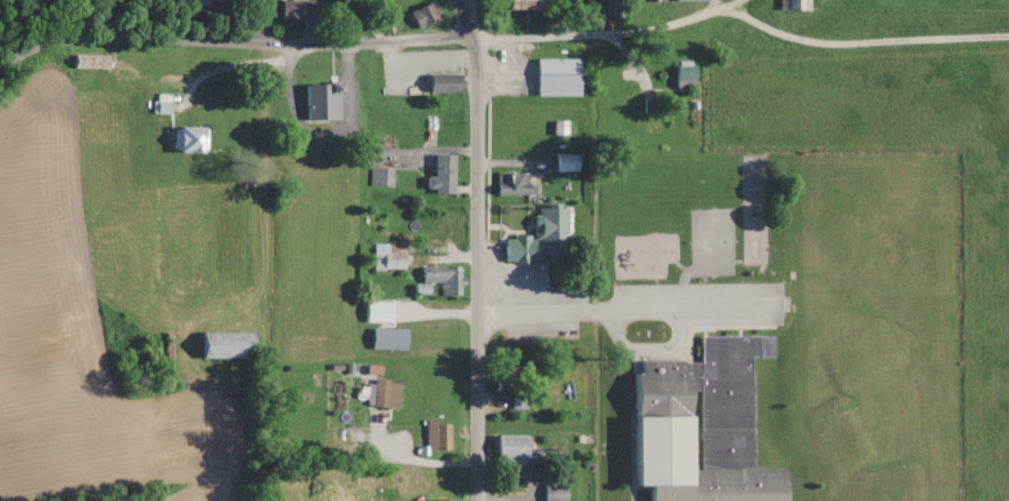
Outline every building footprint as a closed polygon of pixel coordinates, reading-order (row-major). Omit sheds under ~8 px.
[(186,15),(195,22),(210,0),(196,0),(186,15)] [(277,19),(276,0),(308,0),(309,18),(277,19)] [(405,10),(426,0),(428,0),(435,15),(413,26),(405,10)] [(501,10),(536,10),(536,0),(501,0),(501,10)] [(809,2),(809,0),(779,0),(779,11),(801,11),(801,2),(809,2)] [(530,58),(574,58),(574,95),(530,95),(530,58)] [(678,89),(695,89),(695,63),(678,63),(678,89)] [(422,71),(454,71),(454,93),(422,93),(422,71)] [(300,85),(334,84),(334,121),(300,122),(300,85)] [(152,92),(166,92),(166,115),(148,115),(148,101),(152,101),(152,92)] [(203,127),(202,151),(168,150),(168,127),(203,127)] [(449,154),(430,155),(430,177),(421,177),(421,189),(430,189),(430,193),(449,193),(449,154)] [(578,156),(557,156),(557,172),(578,172),(578,156)] [(392,170),(370,170),(370,187),(392,187),(392,170)] [(492,172),(522,172),(522,195),(492,195),(492,172)] [(499,259),(562,259),(562,207),(528,207),(529,238),(499,238),(499,259)] [(406,244),(373,244),(373,271),(406,271),(406,244)] [(417,265),(454,264),(455,296),(436,296),(435,282),(417,283),(417,265)] [(361,302),(387,302),(387,323),(361,323),(361,302)] [(366,326),(400,327),(399,349),(365,348),(366,326)] [(203,359),(255,359),(255,332),(203,332),(203,359)] [(779,467),(750,467),(748,361),(771,361),(771,334),(691,335),(691,359),(627,360),(629,486),(646,486),(646,500),(780,500),(779,467)] [(370,378),(394,380),(392,408),(368,406),(370,378)] [(419,419),(429,419),(430,425),(442,425),(443,450),(420,451),(419,419)] [(491,435),(520,435),(521,465),(492,466),(491,435)] [(557,496),(546,496),(546,500),(565,500),(565,490),(557,490),(557,496)]
